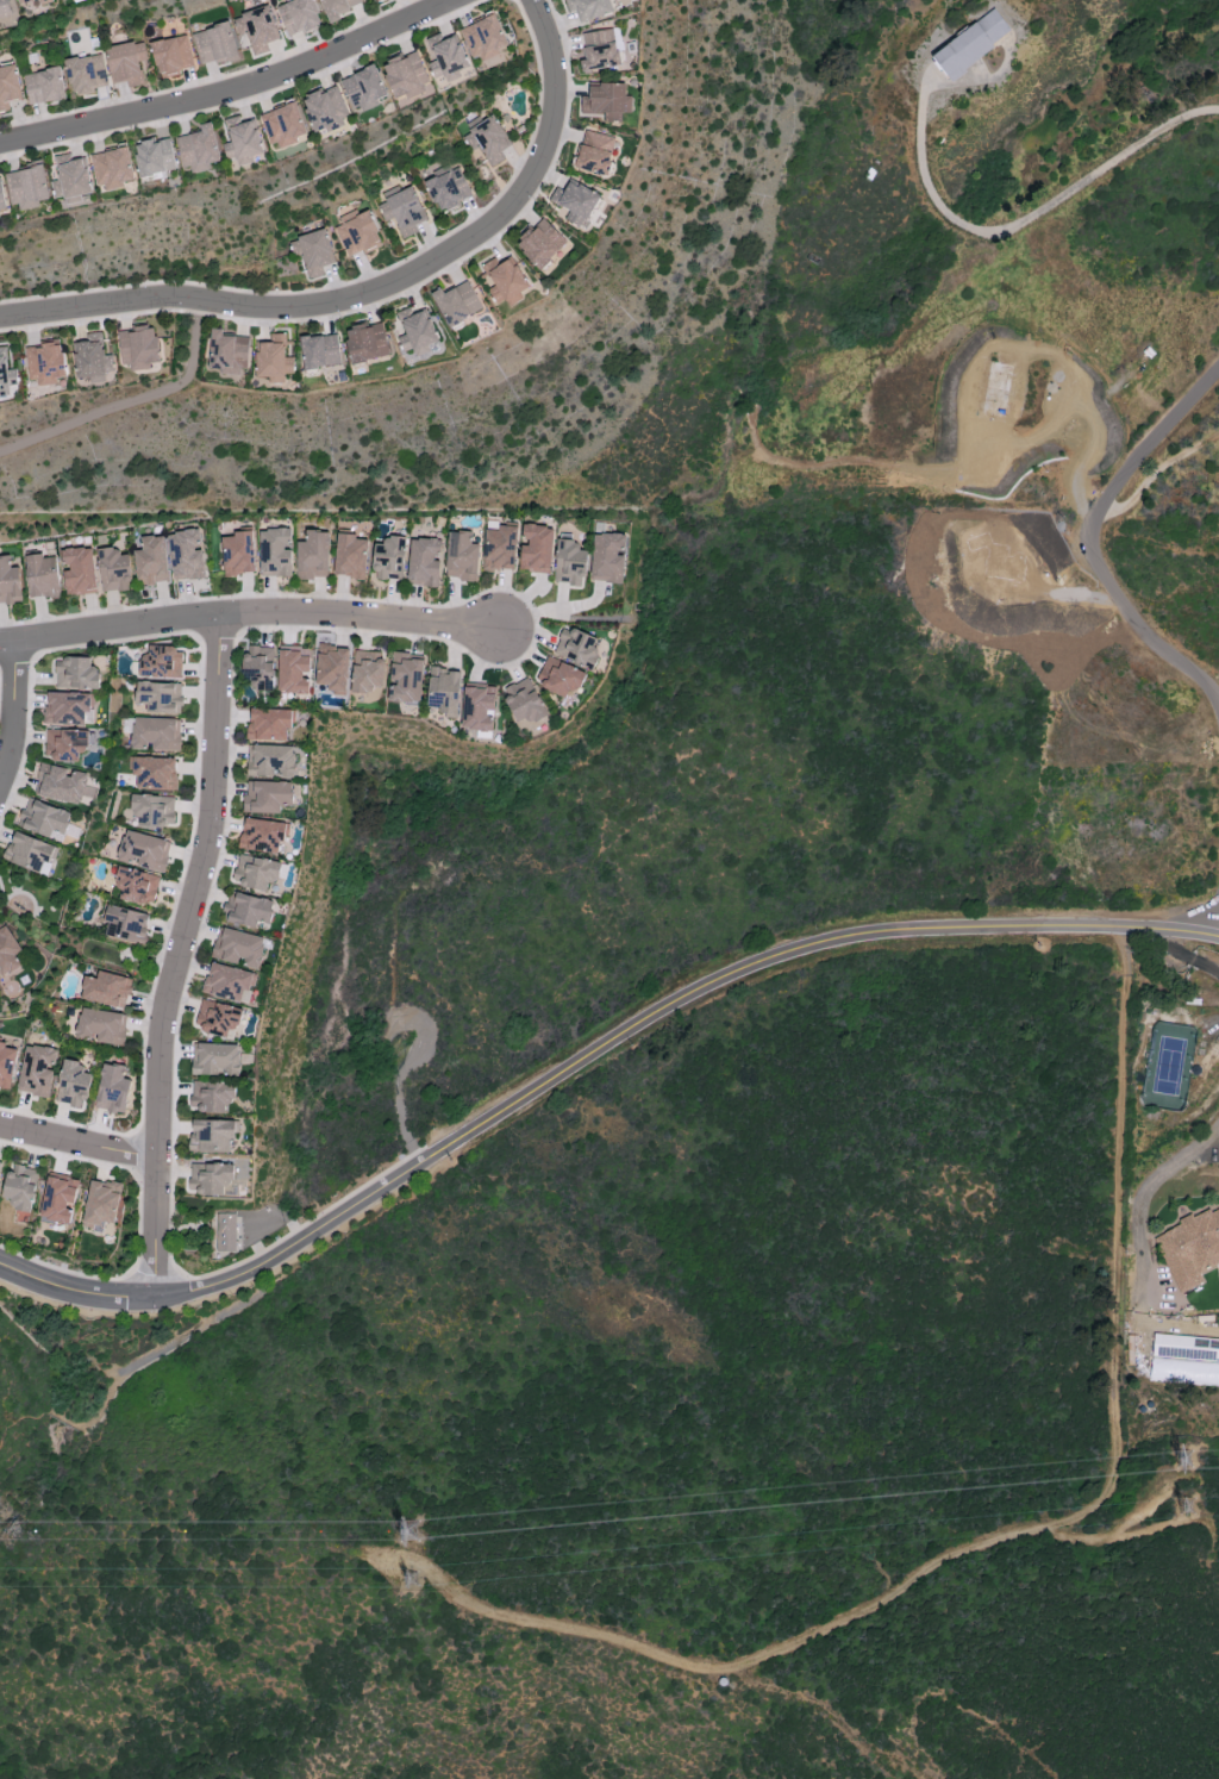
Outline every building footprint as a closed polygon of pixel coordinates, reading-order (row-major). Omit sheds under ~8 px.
[(0,17),(1,18),(12,15),(8,0),(0,0),(0,17)] [(322,25),(313,0),(290,0),(276,5),(287,37),(322,25)] [(363,7),(360,0),(319,0),(327,20),(363,7)] [(568,13),(573,12),(576,24),(612,14),(608,0),(564,0),(568,13)] [(232,16),(237,36),(247,33),(252,56),(269,51),(267,43),(278,40),(269,6),(232,16)] [(950,80),(1012,32),(994,8),(931,57),(950,80)] [(477,66),(503,55),(501,49),(509,45),(495,14),(461,29),(477,66)] [(199,65),(237,56),(229,23),(191,33),(199,65)] [(620,65),(615,39),(620,39),(618,27),(582,34),(586,60),(580,61),(582,72),(620,65)] [(194,66),(186,34),(150,44),(160,83),(180,78),(178,71),(194,66)] [(456,36),(430,46),(436,60),(427,64),(435,83),(444,79),(447,85),(462,78),(459,70),(468,66),(456,36)] [(112,83),(127,81),(128,87),(144,85),(140,63),(147,61),(144,41),(106,47),(112,83)] [(398,107),(434,93),(417,51),(401,58),(400,57),(381,64),(398,107)] [(65,60),(71,98),(95,93),(94,89),(108,86),(102,53),(65,60)] [(378,103),(377,100),(388,95),(375,65),(340,79),(355,114),(378,103)] [(20,100),(16,66),(0,68),(0,112),(9,110),(8,101),(20,100)] [(23,74),(29,105),(65,98),(59,67),(23,74)] [(625,85),(589,84),(588,96),(581,96),(580,113),(604,114),(603,122),(614,123),(614,114),(631,114),(631,96),(625,96),(625,85)] [(345,125),(343,118),(348,116),(338,86),(302,98),(314,135),(345,125)] [(259,113),(269,145),(278,143),(280,149),(298,143),(296,137),(306,134),(296,101),(259,113)] [(483,153),(489,167),(504,160),(500,151),(510,146),(496,116),(462,132),(474,156),(483,153)] [(254,163),(252,155),(263,152),(254,121),(228,128),(239,167),(254,163)] [(221,161),(212,122),(200,125),(201,132),(177,137),(184,173),(212,167),(211,163),(221,161)] [(574,167),(605,176),(616,139),(585,130),(574,167)] [(90,154),(96,186),(104,185),(105,191),(125,187),(124,182),(134,180),(128,147),(90,154)] [(51,181),(54,199),(90,194),(86,160),(58,164),(60,180),(51,181)] [(11,210),(41,206),(40,201),(49,200),(44,165),(5,171),(11,210)] [(473,197),(459,166),(425,182),(439,213),(473,197)] [(598,194),(568,181),(563,192),(555,188),(549,201),(569,210),(564,220),(582,229),(598,194)] [(402,240),(418,232),(414,225),(427,220),(412,187),(376,203),(385,223),(393,220),(402,240)] [(335,225),(346,257),(381,245),(369,213),(335,225)] [(538,270),(567,243),(543,218),(515,244),(538,270)] [(294,238),(305,280),(324,274),(322,266),(334,263),(324,230),(294,238)] [(495,305),(505,300),(508,307),(523,299),(519,292),(527,288),(511,257),(497,265),(494,259),(477,268),(483,280),(489,277),(494,286),(487,290),(495,305)] [(431,293),(448,327),(482,310),(468,281),(443,293),(440,288),(431,293)] [(402,353),(413,349),(416,356),(430,352),(428,345),(437,342),(427,311),(400,319),(405,335),(397,337),(402,353)] [(389,356),(382,323),(366,326),(365,324),(343,329),(351,364),(389,356)] [(120,370),(150,368),(150,363),(158,363),(157,327),(118,329),(120,370)] [(209,368),(219,369),(219,376),(239,377),(239,368),(247,369),(248,337),(222,336),(222,329),(210,329),(209,368)] [(72,343),(77,378),(112,373),(110,355),(104,356),(101,332),(86,334),(87,341),(72,343)] [(257,377),(267,377),(267,383),(285,383),(284,374),(293,374),(292,357),(286,357),(285,333),(270,334),(270,342),(256,343),(257,377)] [(303,370),(341,365),(337,333),(299,338),(303,370)] [(23,346),(28,380),(36,379),(37,386),(56,384),(55,378),(66,377),(61,341),(23,346)] [(980,375),(978,391),(982,391),(979,414),(1006,417),(1013,364),(988,361),(986,376),(980,375)] [(553,526),(523,525),(521,542),(519,571),(550,573),(553,526)] [(516,526),(497,526),(497,530),(484,530),(483,570),(515,571),(516,526)] [(202,548),(201,548),(199,529),(168,532),(173,581),(205,578),(202,548)] [(259,530),(260,576),(291,576),(290,529),(259,530)] [(223,575),(254,574),(253,531),(232,532),(232,536),(221,537),(223,575)] [(296,578),(328,579),(329,532),(305,531),(305,542),(296,542),(296,578)] [(477,581),(479,545),(472,544),(472,533),(448,531),(445,579),(477,581)] [(334,576),(365,578),(367,540),(356,539),(356,534),(336,533),(334,576)] [(622,583),(624,553),(625,553),(626,535),(593,533),(591,582),(622,583)] [(168,582),(164,535),(140,538),(141,550),(133,551),(137,585),(168,582)] [(405,537),(385,536),(385,544),(374,544),(373,578),(403,580),(405,537)] [(407,585),(438,587),(439,558),(441,558),(441,540),(409,538),(407,585)] [(585,585),(586,551),(577,550),(577,540),(556,539),(554,584),(585,585)] [(97,592),(90,546),(61,551),(63,568),(62,568),(67,596),(97,592)] [(102,593),(132,589),(127,555),(117,556),(116,546),(96,549),(102,593)] [(59,597),(57,557),(42,558),(42,554),(26,555),(28,598),(59,597)] [(11,567),(10,557),(0,558),(0,604),(21,603),(19,567),(11,567)] [(597,639),(575,629),(573,633),(564,628),(552,652),(591,671),(600,652),(592,649),(597,639)] [(346,696),(348,647),(317,646),(316,685),(329,685),(329,695),(346,696)] [(182,648),(148,647),(148,656),(139,656),(139,677),(181,678),(182,648)] [(278,693),(308,693),(309,676),(310,650),(278,649),(278,693)] [(352,693),(369,694),(369,686),(382,687),(383,651),(353,651),(352,693)] [(423,656),(391,655),(390,683),(389,683),(388,702),(421,703),(423,656)] [(91,658),(55,659),(55,688),(100,688),(99,669),(91,669),(91,658)] [(566,696),(568,690),(577,693),(585,672),(559,662),(558,663),(545,658),(535,684),(566,696)] [(458,718),(459,669),(428,669),(427,707),(441,708),(441,718),(458,718)] [(546,713),(527,676),(500,690),(519,727),(546,713)] [(146,713),(181,714),(181,683),(136,682),(135,704),(146,704),(146,713)] [(462,730),(489,731),(490,711),(494,711),(494,688),(463,687),(462,730)] [(94,725),(94,693),(45,692),(45,724),(94,725)] [(247,740),(286,741),(286,728),(294,728),(294,710),(248,709),(247,740)] [(179,751),(180,719),(132,717),(131,749),(149,750),(149,751),(179,751)] [(88,731),(46,729),(45,760),(80,761),(80,751),(88,751),(88,731)] [(246,776),(276,777),(294,778),(295,746),(252,745),(252,759),(247,759),(246,776)] [(176,790),(177,758),(132,757),(131,776),(137,776),(136,789),(176,790)] [(88,774),(70,770),(41,763),(34,795),(81,805),(88,774)] [(292,806),(292,782),(244,781),(244,813),(280,813),(280,806),(292,806)] [(138,826),(173,827),(174,796),(131,795),(130,815),(139,815),(138,826)] [(63,841),(71,812),(28,799),(23,815),(19,828),(63,841)] [(280,854),(284,823),(243,817),(239,849),(280,854)] [(134,865),(134,866),(164,873),(171,841),(124,830),(117,861),(134,865)] [(58,848),(14,831),(3,859),(47,876),(58,848)] [(234,885),(267,889),(267,882),(278,883),(280,861),(237,857),(234,885)] [(119,900),(154,906),(159,874),(117,867),(114,886),(121,888),(119,900)] [(227,921),(256,929),(258,921),(268,924),(274,902),(235,892),(227,921)] [(149,913),(107,905),(104,922),(107,922),(104,937),(144,944),(149,913)] [(22,967),(15,955),(23,950),(8,924),(0,928),(0,978),(0,979),(22,967)] [(266,938),(220,926),(212,957),(240,964),(240,965),(258,970),(266,938)] [(240,1003),(244,987),(253,990),(257,974),(210,962),(202,993),(240,1003)] [(79,998),(124,1010),(132,979),(98,970),(96,979),(84,976),(79,998)] [(243,1007),(201,1001),(196,1032),(228,1037),(229,1027),(239,1029),(243,1007)] [(76,1038),(94,1040),(93,1042),(116,1044),(118,1028),(124,1029),(125,1013),(79,1009),(76,1038)] [(0,1042),(0,1085),(11,1087),(16,1049),(5,1048),(6,1042),(0,1042)] [(193,1074),(220,1075),(239,1076),(240,1045),(194,1043),(193,1074)] [(53,1069),(54,1069),(57,1050),(26,1044),(17,1092),(48,1098),(53,1069)] [(84,1107),(90,1074),(81,1073),(83,1062),(62,1059),(55,1102),(84,1107)] [(130,1080),(123,1079),(125,1067),(102,1063),(95,1109),(124,1114),(130,1080)] [(235,1101),(235,1083),(191,1082),(190,1111),(224,1111),(225,1101),(235,1101)] [(235,1121),(193,1120),(193,1136),(189,1135),(189,1151),(229,1152),(229,1139),(234,1139),(235,1121)] [(189,1164),(189,1194),(223,1193),(223,1184),(234,1184),(233,1163),(189,1164)] [(3,1198),(13,1200),(12,1210),(31,1213),(38,1169),(8,1165),(3,1198)] [(40,1219),(71,1223),(77,1178),(47,1174),(40,1219)] [(83,1229),(112,1233),(118,1184),(88,1180),(83,1229)] [(1178,1294),(1204,1283),(1199,1271),(1218,1263),(1218,1207),(1153,1235),(1178,1294)] [(235,1213),(216,1213),(216,1252),(235,1252),(235,1213)] [(1152,1335),(1150,1382),(1218,1385),(1218,1338),(1152,1335)]
